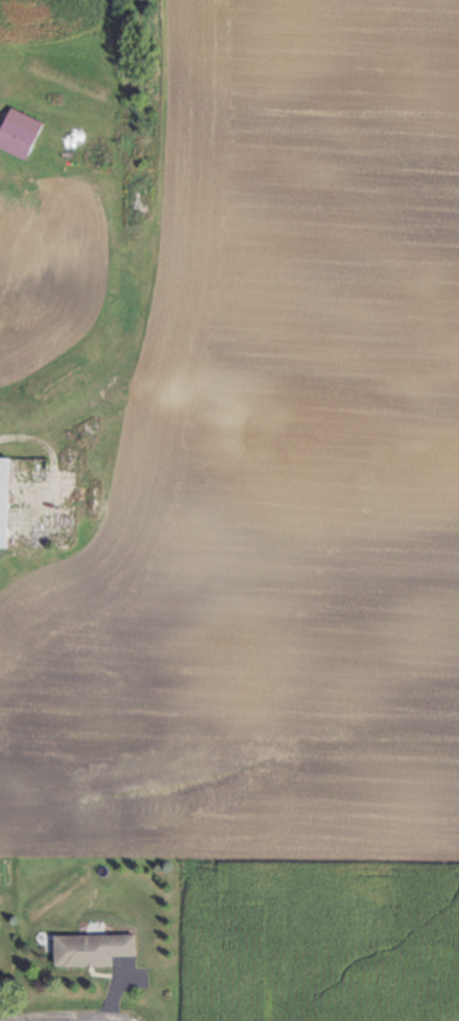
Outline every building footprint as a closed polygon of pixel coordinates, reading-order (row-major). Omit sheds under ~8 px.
[(21,156),(0,146),(0,120),(7,106),(37,121),(21,156)] [(4,546),(0,546),(0,457),(40,458),(40,480),(5,480),(4,546)] [(51,934),(131,933),(132,952),(108,953),(109,963),(52,963),(51,934)]
